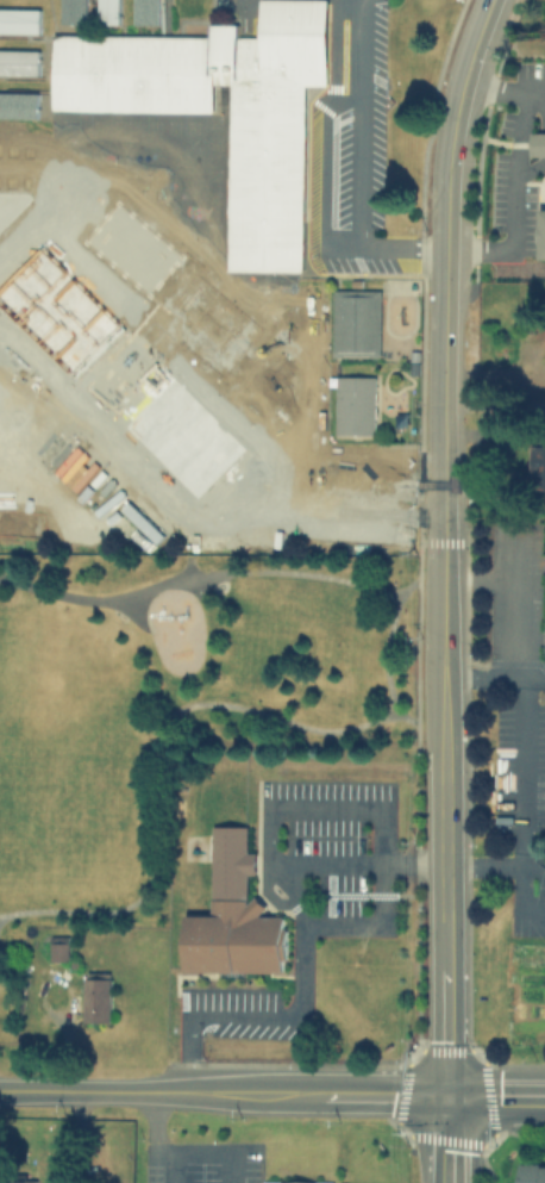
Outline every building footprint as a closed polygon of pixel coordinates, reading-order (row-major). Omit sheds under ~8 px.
[(305,84),(340,85),(341,34),(329,34),(329,41),(327,41),(327,0),(260,0),(259,37),(236,36),(236,24),(208,24),(208,36),(52,34),(51,110),(212,111),(212,84),(229,84),(227,270),(303,271),(305,84)] [(86,22),(86,0),(62,0),(61,22),(86,22)] [(119,0),(98,0),(98,23),(118,23),(119,0)] [(160,23),(159,0),(134,0),(134,24),(160,23)] [(40,9),(0,8),(0,32),(39,33),(40,9)] [(39,75),(39,50),(0,49),(0,74),(39,75)] [(0,91),(0,117),(37,118),(38,92),(0,91)] [(119,242),(159,243),(160,174),(120,173),(119,242)] [(76,375),(0,304),(0,294),(45,247),(136,331),(155,309),(80,244),(121,195),(188,253),(192,248),(220,272),(211,281),(268,330),(221,385),(182,351),(171,365),(253,442),(199,502),(124,431),(132,422),(80,373),(76,375)] [(380,288),(332,289),(333,356),(381,356),(380,288)] [(336,432),(374,433),(375,376),(337,375),(336,432)] [(531,424),(531,486),(544,486),(544,424),(531,424)] [(187,914),(212,914),(212,824),(248,826),(246,914),(283,915),(283,926),(286,926),(286,959),(282,959),(282,971),(186,970),(187,914)] [(49,959),(68,959),(68,934),(49,934),(49,959)] [(109,971),(83,971),(83,1020),(109,1020),(109,971)] [(518,1162),(518,1182),(544,1182),(544,1162),(518,1162)]
